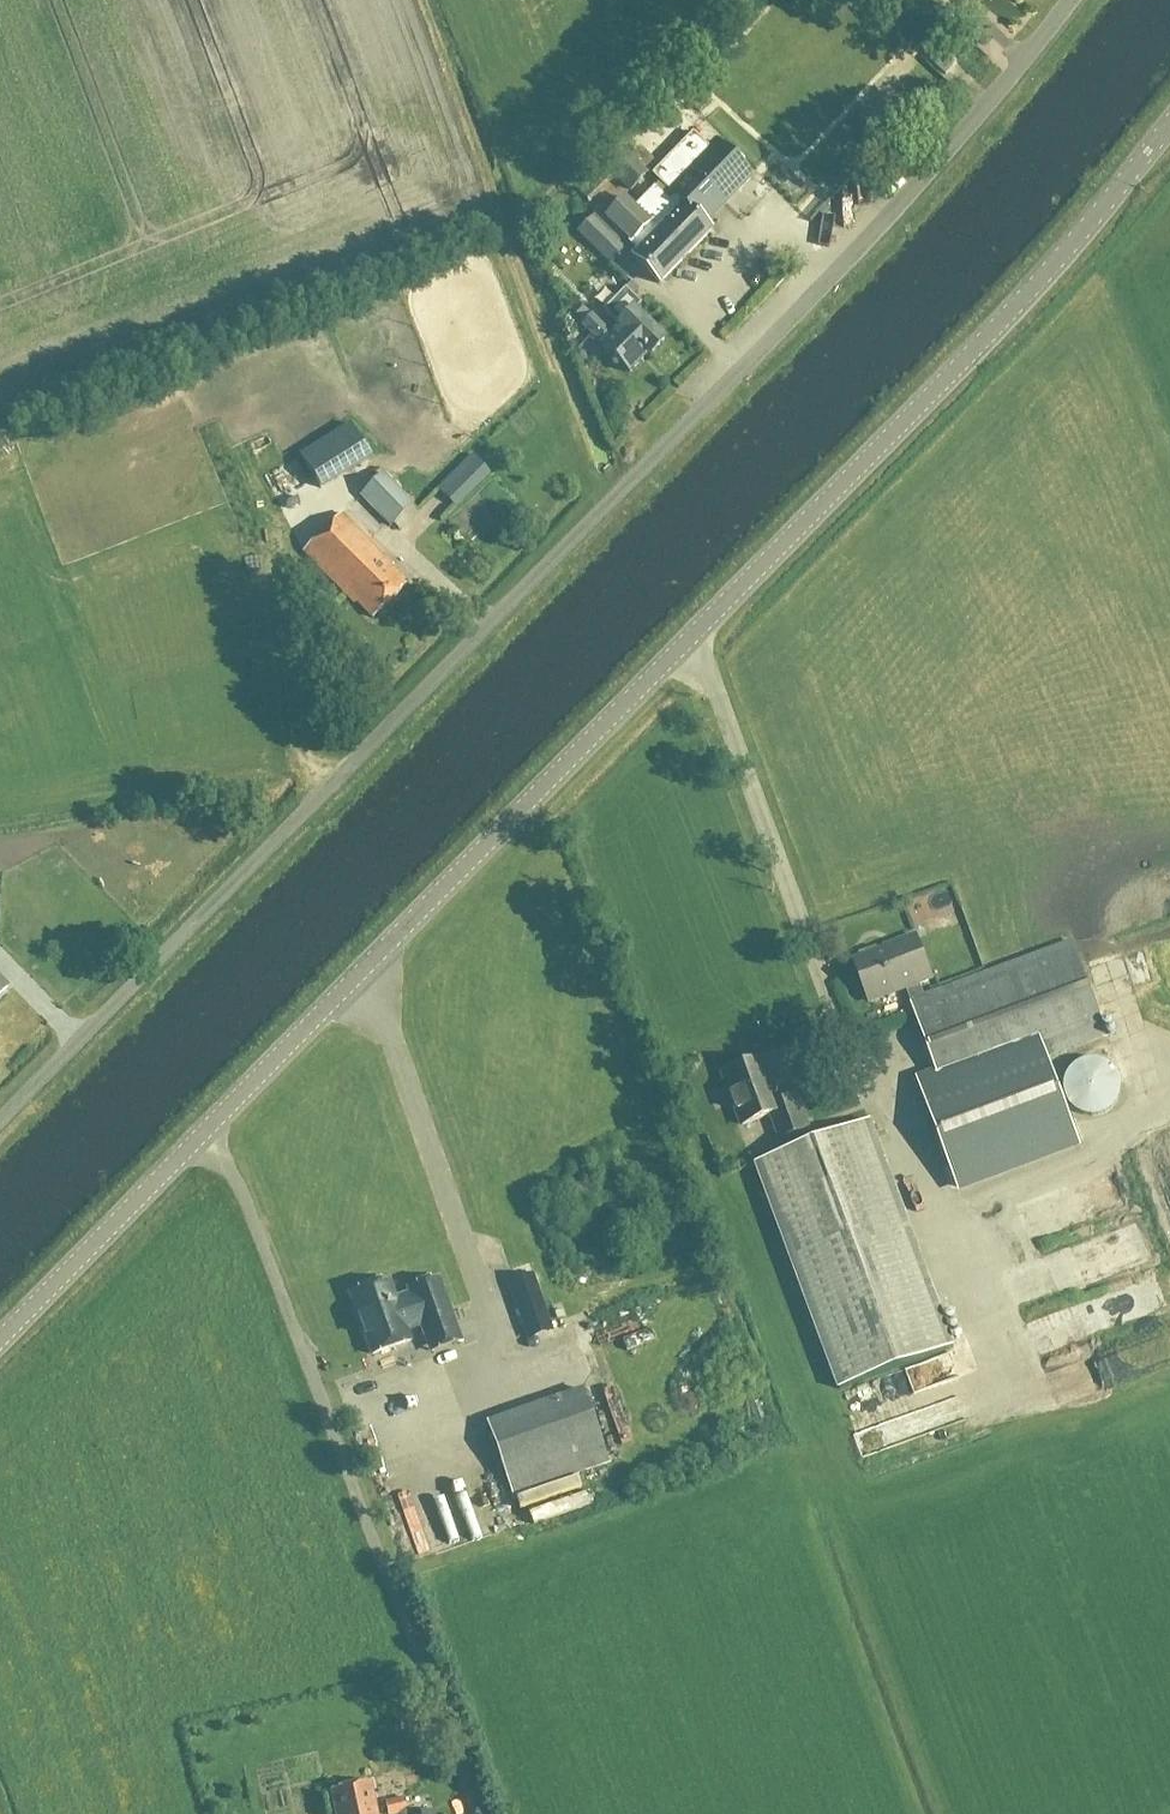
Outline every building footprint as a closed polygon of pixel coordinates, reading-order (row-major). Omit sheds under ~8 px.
[(933,60),(946,72),(955,62),(942,50),(933,60)] [(631,242),(629,244),(637,252),(632,258),(659,284),(710,232),(703,225),(750,176),(716,143),(709,150),(692,133),(652,175),(674,197),(668,204),(654,190),(634,209),(624,199),(606,217),(631,242)] [(613,171),(628,156),(621,149),(606,164),(613,171)] [(613,171),(612,172),(631,190),(646,174),(628,156),(613,171)] [(857,191),(865,201),(881,188),(872,178),(857,191)] [(592,315),(581,325),(601,345),(629,373),(647,356),(648,357),(664,341),(633,311),(617,327),(618,328),(612,334),(592,315)] [(309,462),(352,438),(345,425),(302,449),(309,462)] [(361,435),(313,463),(320,475),(368,447),(361,435)] [(489,472),(472,455),(438,491),(455,507),(489,472)] [(383,474),(372,484),(361,495),(392,527),(414,505),(383,474)] [(342,513),(302,552),(356,607),(359,604),(373,618),(408,584),(391,567),(393,565),(342,513)] [(910,1002),(936,1071),(916,1079),(959,1195),(1081,1149),(1047,1057),(1107,1034),(1072,941),(925,996),(920,982),(931,978),(915,935),(894,942),(895,944),(877,951),(876,948),(858,954),(859,957),(854,959),(869,1001),(906,987),(911,1001),(910,1002)] [(764,1059),(723,1074),(742,1125),(772,1115),(781,1140),(807,1130),(796,1098),(780,1103),(764,1059)] [(1104,1061),(1095,1059),(1090,1059),(1081,1061),(1073,1066),(1070,1069),(1065,1077),(1063,1086),(1064,1095),(1065,1100),(1070,1108),(1077,1114),(1086,1117),(1091,1118),(1095,1118),(1104,1115),(1112,1111),(1118,1103),(1120,1099),(1122,1090),(1121,1081),(1120,1077),(1115,1069),(1112,1066),(1104,1061)] [(756,1164),(838,1390),(951,1349),(869,1123),(756,1164)] [(508,1282),(515,1301),(528,1337),(553,1328),(540,1293),(533,1273),(508,1282)] [(421,1324),(425,1334),(431,1352),(459,1342),(437,1277),(408,1287),(411,1294),(394,1300),(388,1281),(384,1283),(379,1279),(366,1284),(365,1289),(350,1294),(372,1355),(410,1342),(405,1330),(421,1324)] [(608,1463),(582,1390),(487,1424),(512,1497),(608,1463)] [(402,1551),(418,1549),(420,1565),(428,1563),(418,1497),(395,1500),(402,1551)] [(337,1813),(378,1813),(371,1782),(332,1790),(337,1813)] [(404,1798),(385,1802),(388,1813),(404,1813),(408,1813),(404,1798)]
